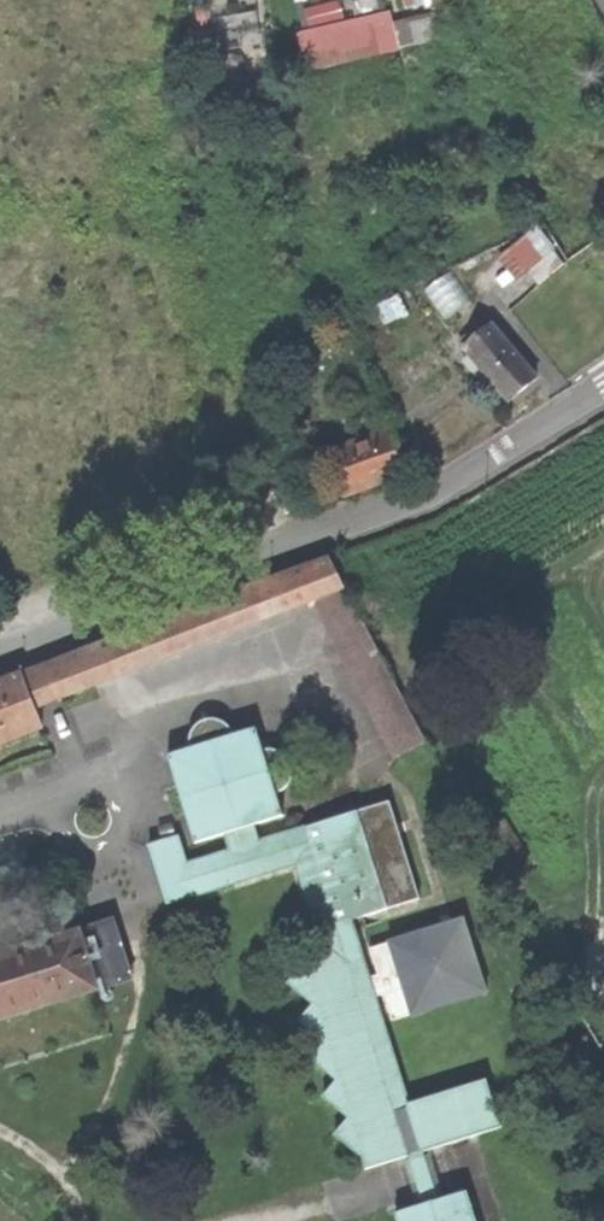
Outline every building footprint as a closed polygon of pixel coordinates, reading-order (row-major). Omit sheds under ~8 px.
[(393,12),(392,0),(373,0),(354,3),(356,17),(393,12)] [(471,0),(454,0),(458,14),(469,10),(475,8),(471,0)] [(413,43),(445,35),(440,15),(408,23),(413,43)] [(528,272),(539,285),(565,264),(554,251),(528,272)] [(456,272),(430,288),(447,316),(473,300),(456,272)] [(475,372),(481,366),(511,401),(525,388),(537,378),(492,325),(471,343),(466,336),(460,341),(465,347),(474,357),(467,363),(475,372)] [(329,451),(344,494),(376,483),(410,471),(389,413),(370,419),(376,435),(329,451)] [(316,599),(345,588),(330,558),(252,586),(22,675),(35,708),(316,599)] [(426,741),(345,588),(316,599),(398,757),(426,741)] [(35,708),(22,675),(0,683),(0,744),(43,727),(35,708)] [(225,847),(183,860),(174,831),(145,840),(163,899),(290,860),(317,938),(285,978),(310,999),(297,1015),(322,1037),(308,1053),(334,1074),(320,1092),(345,1112),(332,1130),(357,1150),(358,1166),(405,1151),(420,1199),(393,1209),(397,1220),(473,1220),(462,1186),(434,1195),(420,1147),(499,1122),(483,1076),(418,1097),(419,1102),(407,1106),(375,999),(383,995),(390,1017),(409,1011),(410,1012),(483,989),(458,913),(386,937),(386,939),(367,945),(376,971),(366,974),(348,916),(416,895),(386,798),(256,837),(251,821),(279,812),(272,790),(285,778),(286,761),(275,747),(258,746),(251,724),(229,731),(219,718),(201,717),(187,726),(185,744),(164,751),(191,839),(220,830),(225,847)] [(110,922),(72,934),(90,993),(129,981),(110,922)] [(72,934),(0,955),(0,1021),(90,993),(72,934)]
